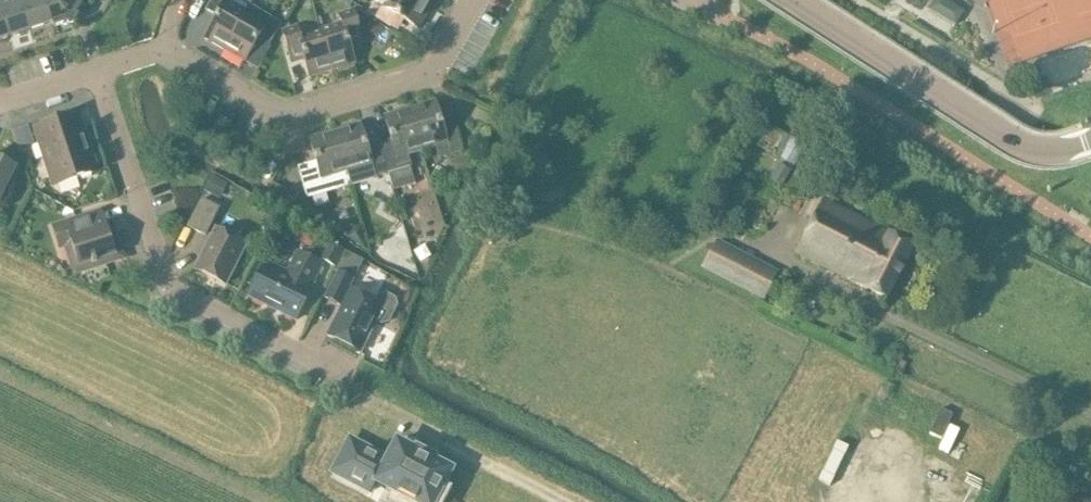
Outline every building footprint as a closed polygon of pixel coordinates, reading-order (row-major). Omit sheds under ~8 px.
[(20,0),(0,0),(0,16),(7,37),(30,30),(20,0)] [(45,0),(20,0),(30,30),(51,23),(52,27),(45,0)] [(83,0),(45,0),(52,27),(62,24),(63,27),(74,24),(79,15),(76,13),(83,0)] [(245,13),(251,3),(246,0),(210,0),(204,9),(216,16),(203,38),(224,50),(245,13)] [(382,6),(374,1),(367,14),(390,27),(396,15),(419,28),(430,8),(416,0),(386,0),(382,6)] [(430,8),(435,0),(416,0),(430,8)] [(958,24),(965,9),(947,0),(935,0),(930,10),(958,24)] [(245,13),(224,50),(244,61),(255,42),(269,49),(269,47),(281,24),(259,11),(249,5),(245,13)] [(337,15),(339,24),(320,30),(332,70),(354,64),(349,48),(364,44),(354,10),(337,15)] [(367,17),(363,24),(366,25),(363,30),(377,38),(383,28),(384,26),(367,17)] [(291,65),(304,61),(309,77),(332,70),(320,30),(300,36),(297,26),(282,30),(291,65)] [(421,150),(435,146),(439,159),(462,151),(455,125),(443,129),(435,102),(409,109),(421,150)] [(392,143),(380,147),(388,173),(393,190),(415,184),(410,167),(411,167),(407,154),(421,150),(409,109),(384,117),(392,143)] [(54,185),(95,172),(94,170),(94,171),(93,169),(95,164),(92,155),(88,153),(87,152),(88,152),(87,150),(84,142),(85,142),(84,140),(75,115),(76,115),(76,114),(35,127),(35,129),(36,128),(54,184),(53,184),(54,185)] [(360,124),(335,131),(347,172),(347,173),(351,186),(376,179),(376,177),(388,173),(380,147),(368,151),(360,124)] [(347,172),(335,131),(309,138),(316,161),(297,167),(306,199),(351,186),(347,173),(347,172)] [(791,138),(780,159),(794,167),(806,146),(791,138)] [(465,157),(451,162),(456,177),(469,173),(470,172),(470,171),(465,157)] [(15,167),(13,166),(12,163),(5,159),(1,160),(0,160),(0,199),(15,167)] [(211,176),(203,191),(219,199),(227,184),(211,176)] [(284,198),(288,192),(273,183),(269,189),(266,194),(281,203),(284,198)] [(205,235),(218,208),(201,199),(187,226),(205,235)] [(913,246),(875,228),(824,201),(797,253),(851,280),(850,281),(886,299),(913,246)] [(99,212),(52,227),(59,248),(65,246),(70,244),(78,267),(85,265),(87,270),(122,258),(113,230),(107,232),(105,226),(100,211),(99,212)] [(346,233),(346,238),(366,249),(365,244),(360,226),(352,226),(346,231),(346,233)] [(225,284),(246,244),(215,228),(194,269),(225,284)] [(779,271),(716,239),(701,269),(764,301),(779,271)] [(335,267),(343,251),(327,243),(319,259),(335,267)] [(344,252),(335,271),(338,273),(352,279),(360,261),(361,260),(345,251),(344,252)] [(310,285),(321,264),(298,253),(287,273),(265,262),(248,296),(296,320),(313,286),(310,285)] [(379,296),(376,302),(348,287),(352,279),(338,273),(325,298),(341,306),(326,335),(360,352),(376,320),(382,323),(388,321),(396,305),(394,299),(385,294),(379,296)] [(331,474),(371,494),(378,481),(418,501),(432,501),(448,472),(430,462),(431,459),(417,452),(416,454),(397,444),(389,460),(349,440),(331,474)] [(328,479),(322,491),(334,497),(340,485),(328,479)]
